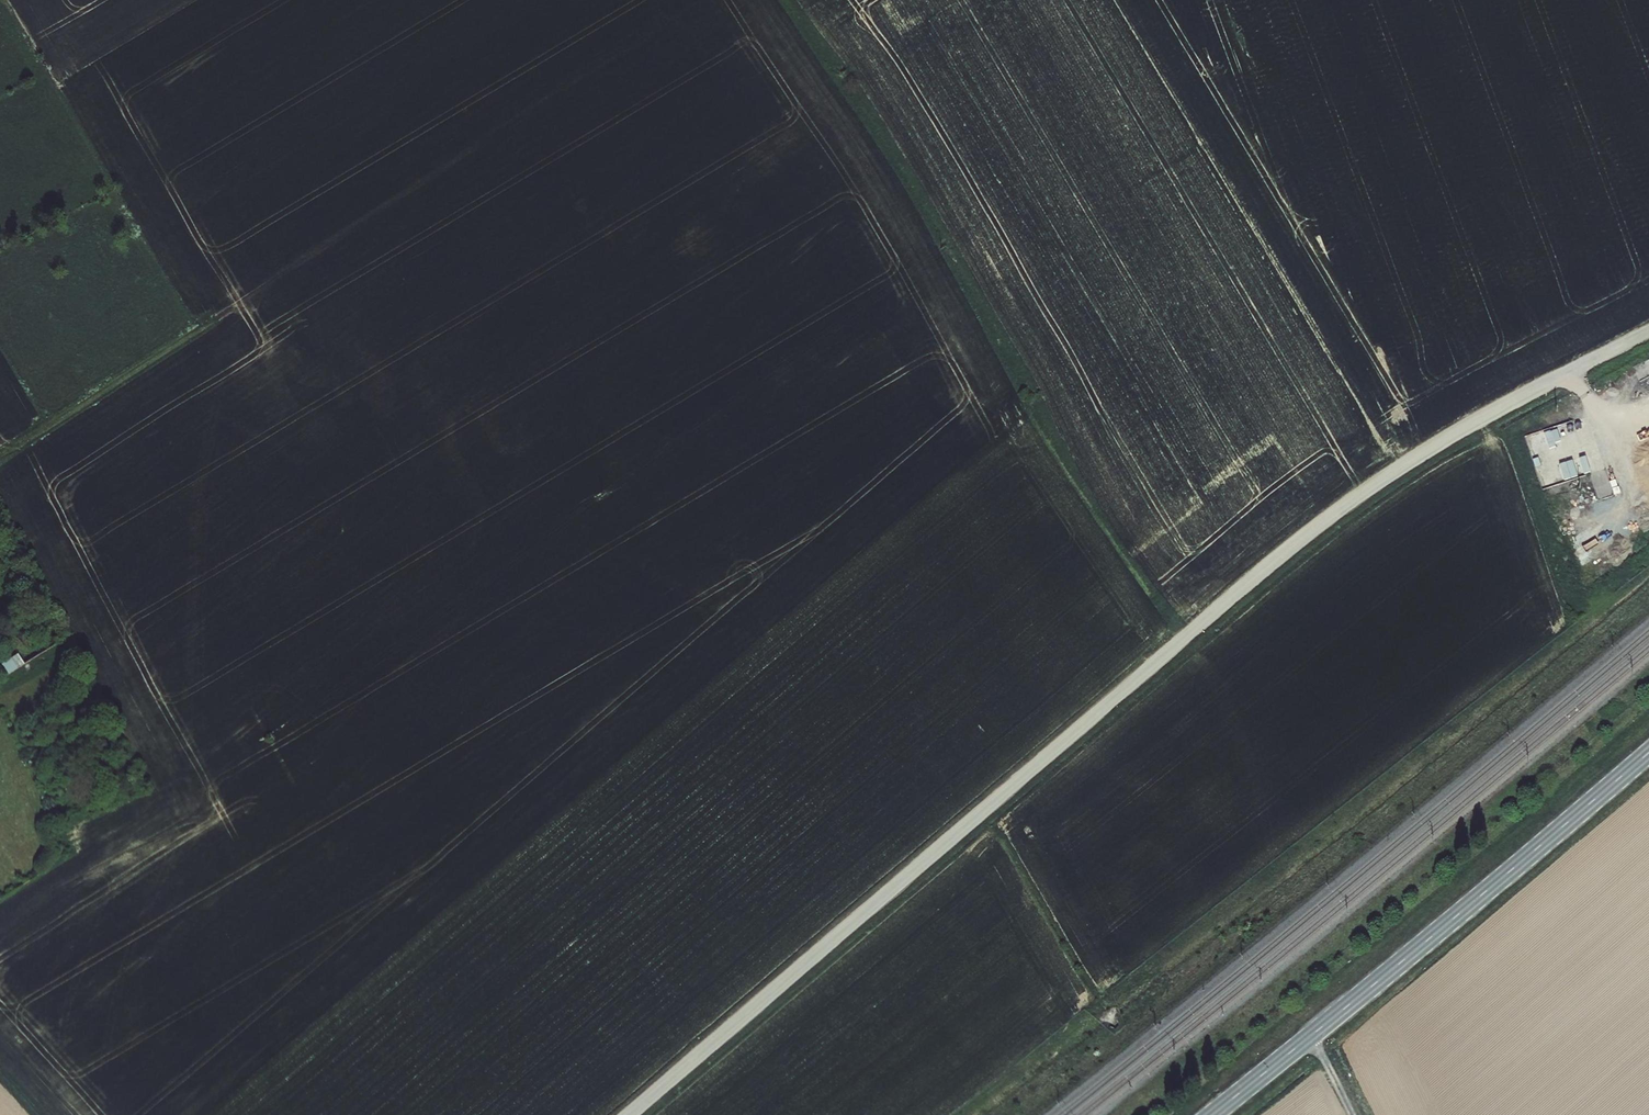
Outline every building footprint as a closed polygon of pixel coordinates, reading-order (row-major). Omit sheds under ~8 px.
[(1638,380),(1648,375),(1648,358),(1632,366),(1638,380)] [(1588,474),(1598,499),(1613,494),(1603,468),(1588,474)] [(6,673),(23,665),(18,653),(0,661),(6,673)]
